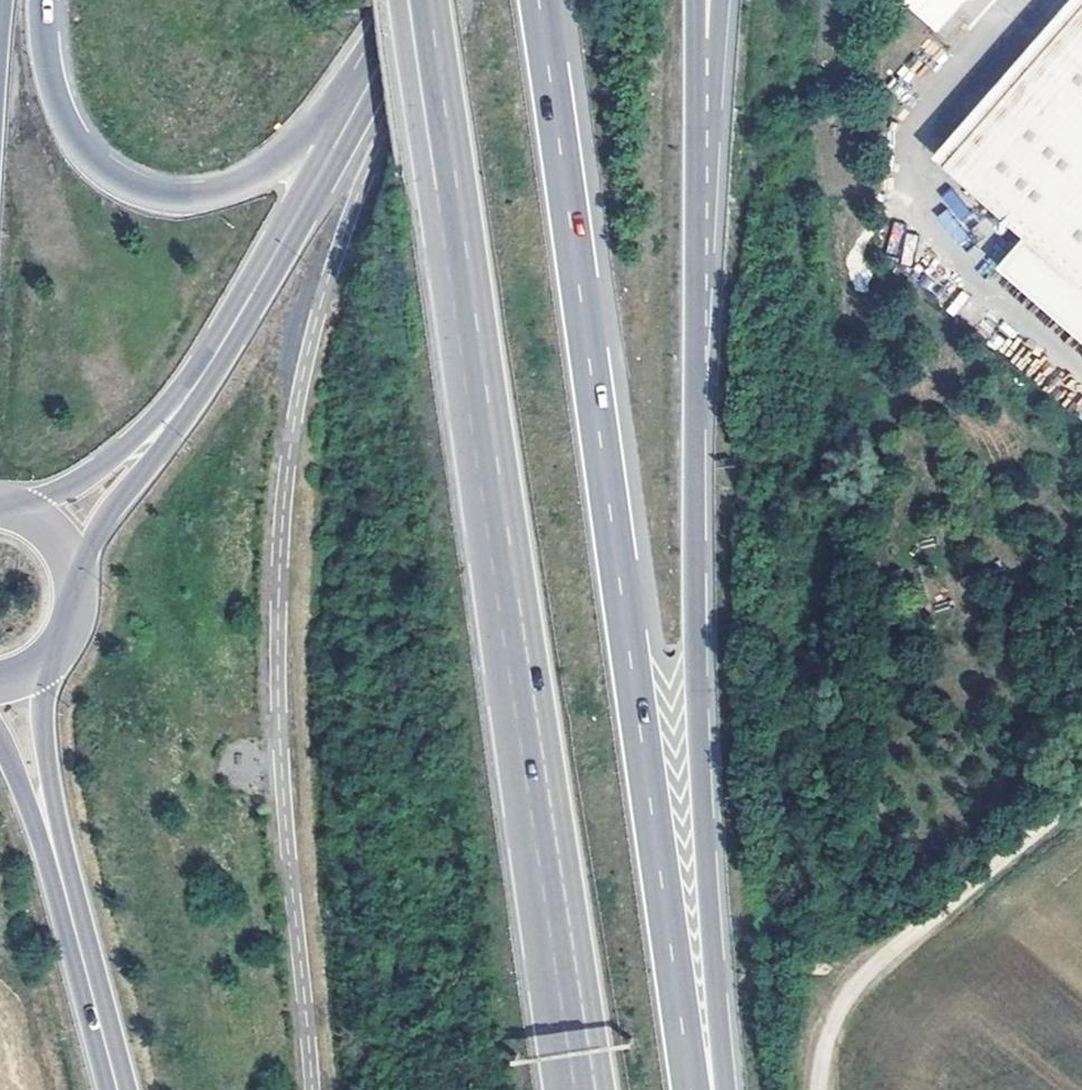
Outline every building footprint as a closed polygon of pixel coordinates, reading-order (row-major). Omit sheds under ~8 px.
[(944,162),(1026,233),(998,263),(1081,336),(1081,4),(944,162)]
